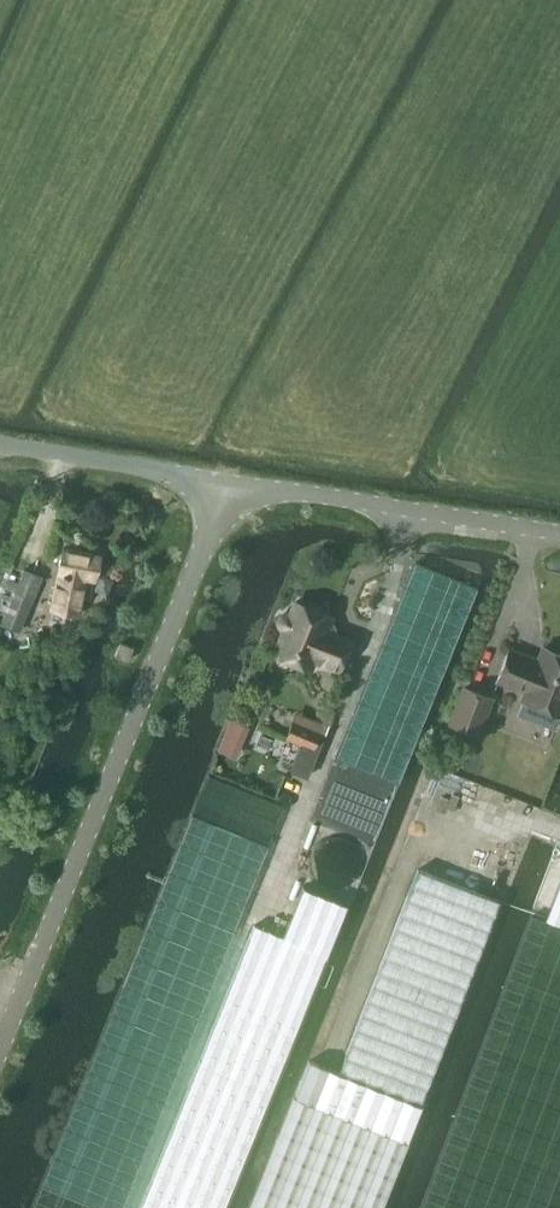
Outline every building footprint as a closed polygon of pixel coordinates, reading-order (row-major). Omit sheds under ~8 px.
[(63,548),(50,609),(79,615),(83,596),(87,597),(91,579),(94,580),(99,555),(63,548)] [(24,568),(1,624),(16,630),(38,573),(24,568)] [(330,622),(332,617),(296,602),(291,614),(286,614),(282,615),(279,619),(279,623),(277,626),(284,630),(275,653),(311,668),(314,659),(339,669),(351,640),(335,633),(330,622)] [(114,656),(128,661),(131,652),(133,648),(120,643),(114,656)] [(544,648),(538,665),(530,662),(531,659),(509,651),(498,680),(528,692),(524,701),(559,715),(559,654),(544,648)] [(464,687),(450,723),(477,733),(491,697),(464,687)] [(233,736),(238,723),(230,719),(224,732),(233,736)] [(287,737),(308,746),(314,748),(320,733),(293,722),(287,737)] [(417,869),(339,1072),(420,1103),(498,901),(417,869)] [(545,919),(559,924),(559,879),(545,919)] [(346,905),(302,887),(283,936),(254,924),(140,1207),(224,1207),(326,954),(346,905)] [(339,1072),(309,1061),(295,1096),(408,1140),(421,1104),(420,1103),(339,1072)] [(250,1207),(381,1207),(408,1140),(295,1096),(294,1096),(250,1207)]
